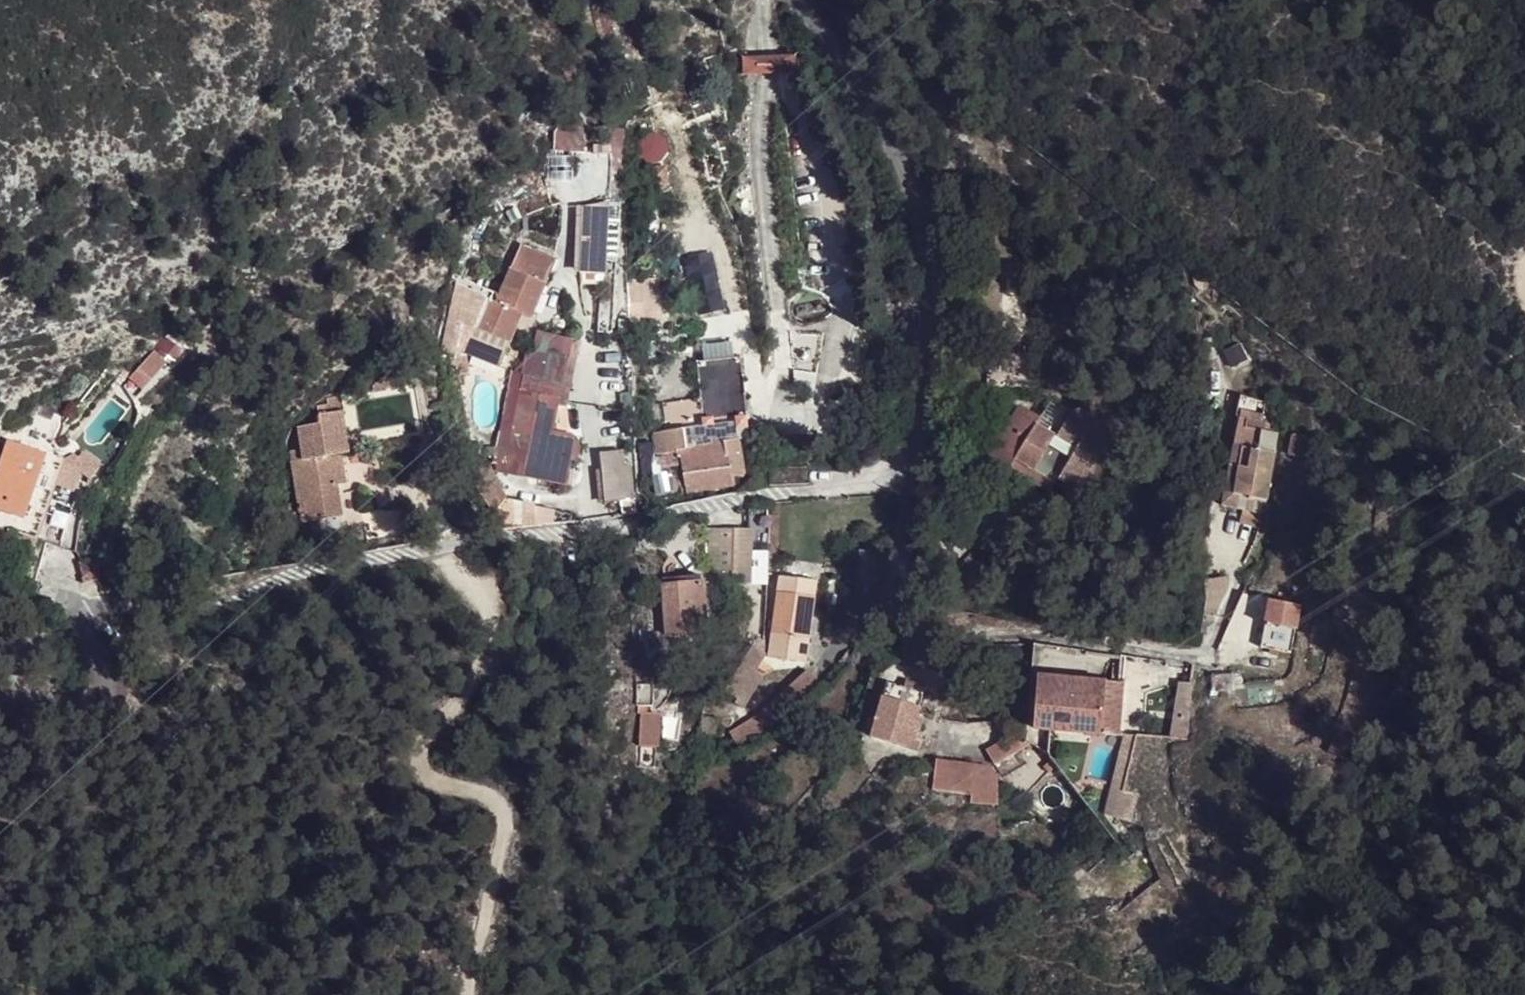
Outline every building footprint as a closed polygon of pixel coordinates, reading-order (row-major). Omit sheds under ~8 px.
[(764,54),(736,55),(737,73),(765,72),(792,71),(791,53),(764,54)] [(550,132),(555,152),(568,149),(562,128),(550,132)] [(575,209),(571,274),(603,276),(606,207),(575,209)] [(559,250),(524,235),(500,293),(492,290),(469,343),(504,358),(526,304),(534,308),(559,250)] [(637,278),(639,312),(661,311),(658,276),(637,278)] [(541,323),(538,328),(542,331),(546,327),(541,323)] [(556,431),(572,347),(529,337),(517,388),(510,425),(532,431),(521,477),(566,490),(579,435),(556,431)] [(465,343),(452,344),(455,367),(474,364),(472,351),(465,343)] [(146,390),(166,360),(150,349),(130,379),(146,390)] [(688,427),(653,432),(657,455),(674,452),(674,450),(678,449),(685,492),(731,485),(730,477),(743,475),(738,445),(746,444),(739,357),(696,361),(702,418),(686,421),(688,427)] [(322,413),(302,416),(307,449),(296,451),(305,513),(345,507),(341,476),(349,474),(344,444),(353,443),(346,401),(344,386),(330,388),(332,394),(320,396),(321,405),(322,413)] [(1023,397),(990,451),(1012,465),(1015,460),(1053,483),(1060,472),(1077,482),(1109,428),(1091,417),(1078,437),(1042,415),(1044,410),(1023,397)] [(1254,403),(1244,401),(1238,435),(1246,436),(1237,483),(1269,489),(1282,423),(1268,421),(1270,412),(1253,408),(1254,403)] [(1297,424),(1294,446),(1314,449),(1317,427),(1297,424)] [(11,430),(0,460),(0,500),(26,509),(21,522),(39,528),(59,474),(77,481),(86,457),(11,430)] [(1246,436),(1238,435),(1226,496),(1267,503),(1269,489),(1237,483),(1246,436)] [(621,442),(602,444),(604,460),(602,460),(607,505),(638,502),(633,456),(623,458),(621,442)] [(505,514),(507,529),(537,525),(535,510),(505,514)] [(709,518),(711,562),(738,561),(738,573),(755,574),(756,519),(709,518)] [(820,570),(784,566),(772,647),(810,652),(820,570)] [(89,570),(92,588),(109,585),(106,567),(89,570)] [(666,574),(669,626),(710,624),(708,572),(666,574)] [(1212,578),(1215,595),(1227,598),(1235,581),(1235,576),(1212,578)] [(1274,590),(1264,638),(1274,639),(1282,641),(1295,643),(1304,596),(1274,590)] [(1227,598),(1215,595),(1211,611),(1220,614),(1227,598)] [(760,661),(770,644),(755,636),(729,681),(742,689),(739,693),(748,698),(767,665),(760,661)] [(794,676),(764,703),(777,717),(806,690),(822,673),(809,660),(794,676)] [(1110,671),(1044,666),(1040,720),(1106,724),(1110,671)] [(1128,672),(1110,671),(1106,724),(1125,725),(1128,672)] [(1182,672),(1174,727),(1191,725),(1196,673),(1182,672)] [(891,673),(877,727),(922,740),(924,732),(919,731),(922,721),(923,722),(927,709),(920,707),(927,683),(912,679),(891,673)] [(914,673),(912,679),(927,683),(929,677),(914,673)] [(658,675),(640,675),(641,696),(657,697),(658,675)] [(664,704),(645,703),(643,736),(662,737),(664,704)] [(990,739),(999,754),(1032,735),(1023,720),(990,739)] [(1108,805),(1119,808),(1126,782),(1140,725),(1128,724),(1108,805)] [(974,793),(1002,795),(1003,768),(994,756),(940,749),(936,780),(975,784),(974,793)] [(1126,782),(1119,808),(1135,812),(1142,786),(1126,782)]
